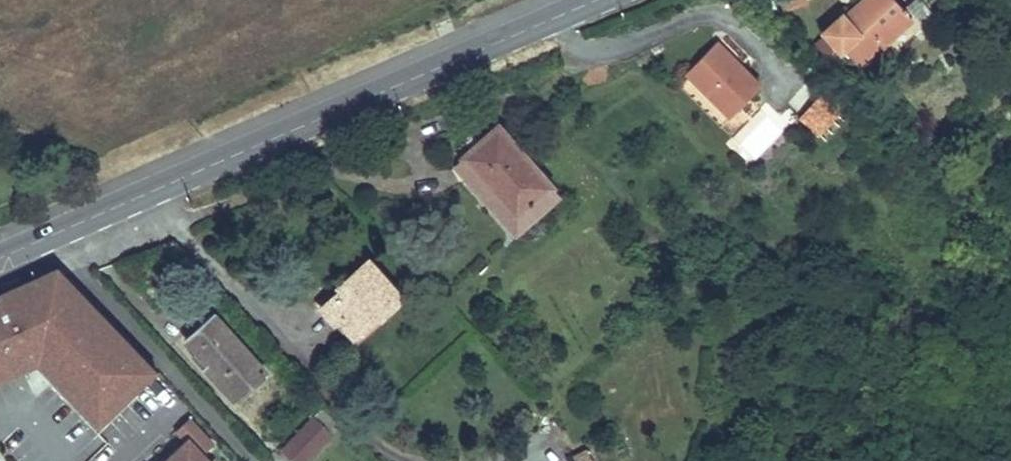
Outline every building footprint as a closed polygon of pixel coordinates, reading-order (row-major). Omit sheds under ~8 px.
[(810,2),(809,0),(781,0),(786,12),(810,2)] [(845,48),(859,63),(883,42),(885,45),(904,28),(898,22),(908,13),(897,0),(866,0),(859,7),(861,9),(848,20),(844,15),(826,32),(842,51),(845,48)] [(908,13),(898,22),(904,28),(914,19),(908,13)] [(718,42),(688,73),(732,117),(762,86),(718,42)] [(754,160),(788,125),(769,107),(735,142),(754,160)] [(518,220),(554,187),(500,127),(464,159),(518,220)] [(518,220),(464,159),(455,166),(517,236),(562,196),(554,187),(518,220)] [(404,299),(370,260),(339,287),(343,292),(339,296),(322,308),(335,323),(339,319),(355,337),(379,315),(382,318),(404,299)] [(0,293),(0,370),(37,352),(101,424),(158,372),(61,265),(0,293)] [(267,371),(214,313),(186,338),(209,364),(206,367),(235,399),(267,371)] [(339,319),(335,323),(353,343),(382,318),(379,315),(355,337),(339,319)] [(298,460),(305,460),(331,435),(327,431),(337,421),(320,405),(310,416),(314,420),(286,449),(298,460)] [(209,450),(220,440),(196,414),(183,425),(193,436),(167,460),(220,460),(209,450)] [(577,460),(594,460),(588,451),(575,458),(577,460)]
